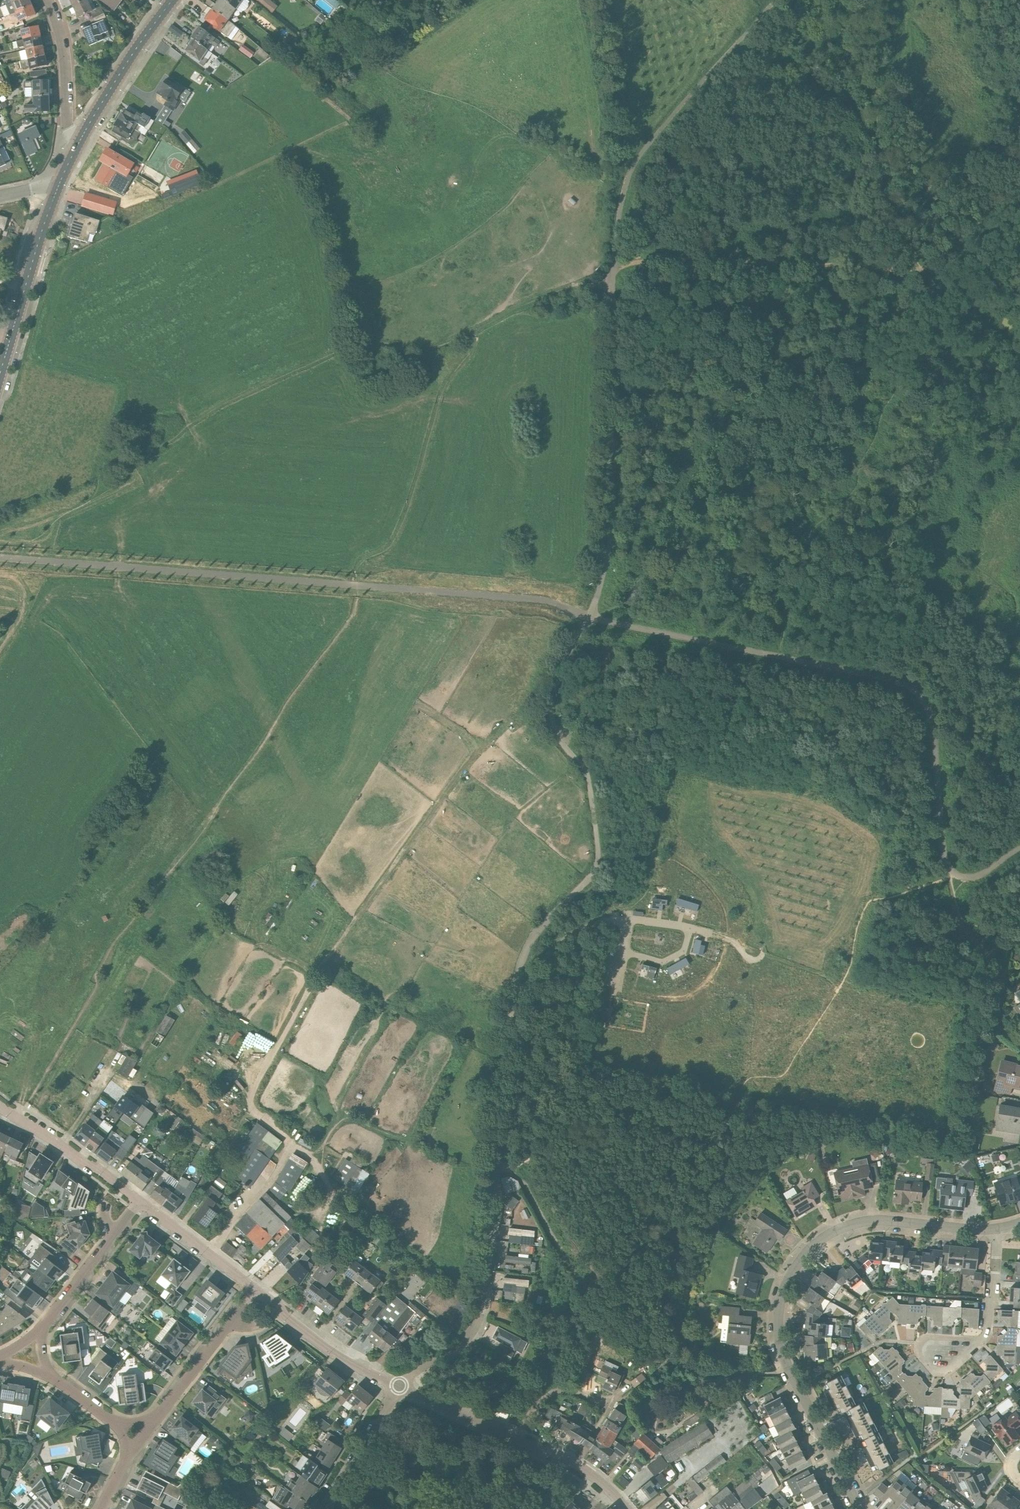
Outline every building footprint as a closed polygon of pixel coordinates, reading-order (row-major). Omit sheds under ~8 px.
[(32,5),(29,0),(20,0),(6,6),(10,14),(15,12),(32,5)] [(93,10),(88,0),(87,0),(73,6),(79,18),(90,12),(93,10)] [(115,11),(122,0),(100,0),(115,11)] [(237,10),(236,9),(224,0),(220,0),(213,10),(227,21),(228,21),(237,10)] [(243,0),(224,0),(236,9),(243,0)] [(270,0),(253,0),(271,15),(278,6),(270,0)] [(336,9),(340,4),(336,0),(324,0),(336,9)] [(15,12),(19,22),(36,15),(32,5),(15,12)] [(90,12),(93,18),(104,13),(101,6),(93,10),(90,12)] [(228,37),(235,27),(232,25),(228,21),(227,21),(213,10),(206,20),(211,24),(210,26),(213,29),(220,33),(220,32),(226,36),(227,36),(228,37)] [(93,25),(93,26),(84,29),(85,33),(87,38),(90,46),(110,37),(104,22),(107,20),(104,13),(93,18),(96,24),(93,25)] [(321,13),(316,20),(321,25),(326,18),(321,13)] [(179,37),(183,33),(173,25),(169,30),(179,37)] [(23,40),(41,36),(38,26),(21,30),(23,40)] [(216,48),(220,42),(208,33),(199,27),(191,39),(207,50),(211,44),(216,48)] [(26,50),(43,46),(41,36),(23,40),(17,41),(18,48),(25,47),(26,50)] [(208,51),(207,50),(191,39),(187,45),(188,47),(185,51),(194,58),(194,59),(202,64),(204,66),(208,60),(203,57),(208,51)] [(246,51),(248,48),(243,45),(238,50),(250,59),(252,56),(246,51)] [(28,60),(45,56),(43,46),(26,50),(28,60)] [(171,47),(166,54),(177,62),(182,56),(171,47)] [(339,61),(334,54),(326,60),(331,67),(339,61)] [(29,67),(30,70),(47,66),(45,56),(28,60),(20,61),(22,69),(29,67)] [(33,97),(49,96),(49,81),(24,82),(25,88),(33,88),(33,97)] [(184,89),(178,85),(176,87),(166,81),(157,94),(168,101),(167,102),(165,106),(173,111),(181,100),(179,98),(184,89)] [(32,112),(50,112),(49,96),(33,97),(33,105),(25,105),(25,112),(32,112)] [(142,126),(145,128),(151,118),(144,114),(142,116),(137,113),(135,116),(126,111),(124,115),(122,114),(118,120),(134,129),(139,132),(142,126)] [(163,125),(166,120),(159,115),(156,120),(163,125)] [(39,123),(41,123),(51,124),(52,116),(42,116),(39,116),(39,123)] [(139,132),(134,129),(118,120),(114,126),(116,127),(114,131),(123,136),(121,140),(131,145),(137,141),(137,138),(140,133),(139,132)] [(28,155),(36,152),(31,140),(40,136),(36,128),(19,135),(28,155)] [(11,130),(0,135),(2,139),(13,134),(11,130)] [(184,131),(179,136),(194,154),(199,149),(184,131)] [(96,179),(109,186),(108,188),(119,194),(130,177),(126,174),(133,164),(127,161),(107,149),(101,161),(105,163),(96,179)] [(167,183),(168,184),(172,196),(203,184),(198,171),(167,183)] [(82,206),(112,215),(116,203),(85,193),(82,206)] [(68,237),(87,243),(90,233),(96,235),(100,221),(76,213),(68,237)] [(2,231),(4,232),(8,218),(0,216),(0,236),(2,231)] [(81,389),(86,393),(91,388),(86,384),(81,389)] [(652,897),(651,908),(663,910),(663,904),(667,904),(668,899),(652,897)] [(678,897),(676,904),(697,911),(700,904),(678,897)] [(650,932),(648,946),(668,948),(670,934),(650,932)] [(696,938),(693,952),(703,955),(706,945),(701,944),(702,940),(696,938)] [(686,957),(667,968),(670,974),(689,964),(686,957)] [(642,963),(640,968),(648,970),(646,977),(653,979),(657,967),(642,963)] [(168,1016),(167,1015),(166,1017),(156,1032),(157,1033),(164,1038),(164,1037),(175,1020),(168,1016)] [(240,1045),(246,1033),(240,1030),(233,1042),(240,1045)] [(237,1063),(233,1070),(243,1075),(246,1070),(257,1075),(272,1043),(250,1033),(236,1063),(237,1063)] [(127,1079),(129,1075),(137,1061),(128,1055),(117,1073),(127,1079)] [(1000,1091),(1009,1094),(1011,1086),(1019,1088),(1019,1066),(1002,1062),(995,1090),(1000,1091)] [(124,1096),(116,1106),(144,1128),(153,1113),(135,1100),(133,1102),(124,1096)] [(996,1130),(1019,1133),(1019,1109),(999,1106),(996,1130)] [(85,1146),(94,1153),(106,1136),(113,1127),(123,1113),(115,1107),(103,1122),(102,1121),(95,1131),(85,1146)] [(75,1138),(85,1146),(95,1131),(102,1121),(93,1114),(75,1138)] [(181,1119),(177,1116),(171,1126),(175,1129),(181,1119)] [(269,1159),(282,1142),(257,1123),(243,1140),(236,1150),(247,1158),(240,1168),(235,1176),(243,1181),(242,1182),(250,1188),(270,1159),(269,1159)] [(199,1137),(202,1140),(204,1137),(193,1128),(190,1132),(194,1135),(194,1134),(199,1137)] [(4,1151),(11,1138),(0,1132),(0,1160),(4,1151)] [(128,1153),(106,1136),(94,1153),(108,1163),(114,1155),(122,1161),(128,1153)] [(17,1157),(17,1158),(24,1144),(11,1138),(4,1151),(4,1159),(7,1162),(10,1158),(15,1161),(17,1157)] [(980,1140),(972,1139),(970,1147),(979,1149),(980,1140)] [(140,1161),(145,1165),(149,1161),(153,1153),(146,1147),(140,1154),(143,1157),(140,1161)] [(876,1147),(870,1153),(876,1159),(882,1153),(876,1147)] [(810,1152),(807,1159),(814,1162),(817,1155),(810,1152)] [(142,1169),(132,1182),(143,1190),(152,1177),(146,1172),(158,1156),(153,1153),(149,1161),(145,1165),(142,1169)] [(998,1154),(991,1155),(993,1162),(1000,1160),(998,1154)] [(45,1156),(44,1157),(41,1155),(29,1172),(25,1169),(23,1177),(36,1185),(40,1179),(41,1180),(53,1162),(45,1157),(46,1157),(45,1156)] [(927,1164),(925,1180),(932,1181),(934,1164),(933,1164),(933,1159),(922,1158),(922,1163),(927,1164)] [(356,1193),(369,1174),(346,1159),(333,1177),(344,1185),(344,1186),(356,1193)] [(275,1182),(269,1190),(280,1200),(287,1191),(290,1192),(303,1170),(288,1160),(275,1182)] [(121,1174),(132,1182),(142,1169),(131,1161),(121,1174)] [(969,1161),(962,1167),(968,1173),(975,1167),(969,1161)] [(867,1164),(834,1172),(839,1195),(841,1194),(843,1200),(864,1195),(863,1189),(872,1187),(867,1164)] [(63,1209),(63,1211),(85,1209),(90,1191),(63,1171),(61,1174),(59,1174),(56,1183),(66,1190),(61,1209),(63,1209)] [(155,1184),(159,1186),(151,1196),(163,1205),(173,1192),(175,1189),(166,1181),(167,1180),(166,1179),(170,1174),(166,1171),(165,1172),(162,1176),(155,1184)] [(227,1183),(216,1175),(211,1182),(221,1190),(227,1183)] [(522,1189),(518,1181),(518,1180),(517,1180),(509,1176),(501,1178),(506,1193),(522,1189)] [(994,1182),(1001,1204),(1015,1200),(1014,1198),(1019,1196),(1019,1192),(1015,1177),(1003,1180),(1003,1179),(994,1182)] [(893,1195),(893,1197),(895,1197),(894,1202),(907,1204),(908,1199),(920,1200),(922,1182),(896,1179),(894,1195),(893,1195)] [(956,1185),(942,1183),(939,1207),(963,1210),(965,1195),(972,1196),(973,1181),(957,1179),(956,1185)] [(186,1189),(179,1185),(178,1184),(175,1189),(173,1192),(163,1205),(173,1213),(184,1199),(181,1197),(182,1195),(188,1200),(197,1185),(190,1182),(186,1189)] [(810,1182),(785,1198),(796,1217),(806,1211),(805,1209),(815,1203),(812,1199),(818,1195),(810,1182)] [(202,1193),(208,1198),(193,1218),(206,1228),(217,1213),(222,1206),(217,1202),(222,1194),(210,1184),(202,1193)] [(230,1196),(234,1191),(228,1186),(224,1191),(230,1196)] [(283,1234),(291,1227),(296,1222),(291,1217),(282,1208),(266,1192),(259,1199),(260,1199),(235,1225),(246,1235),(256,1244),(251,1249),(251,1251),(255,1255),(277,1233),(278,1234),(273,1240),(276,1243),(281,1238),(284,1235),(283,1234)] [(519,1201),(510,1194),(504,1203),(513,1210),(519,1201)] [(31,1206),(29,1218),(45,1217),(44,1208),(35,1202),(31,1206)] [(31,1206),(17,1203),(13,1219),(29,1218),(31,1206)] [(531,1217),(527,1209),(522,1211),(526,1219),(531,1217)] [(761,1229),(753,1243),(767,1253),(777,1238),(780,1241),(787,1230),(760,1213),(753,1224),(761,1229)] [(343,1218),(337,1225),(341,1227),(346,1220),(343,1218)] [(66,1237),(60,1245),(72,1254),(78,1247),(79,1248),(90,1234),(85,1221),(76,1224),(75,1222),(68,1224),(71,1234),(68,1238),(66,1237)] [(273,1254),(280,1261),(285,1256),(295,1246),(303,1238),(291,1227),(283,1234),(284,1235),(288,1239),(273,1254)] [(509,1241),(533,1244),(535,1231),(509,1228),(508,1235),(510,1235),(509,1241)] [(303,1238),(311,1247),(315,1251),(327,1239),(322,1234),(320,1237),(311,1229),(303,1238)] [(151,1254),(152,1255),(160,1245),(147,1235),(147,1232),(141,1233),(142,1239),(139,1239),(133,1247),(132,1246),(129,1250),(134,1254),(134,1253),(141,1258),(143,1255),(144,1256),(150,1256),(151,1254)] [(383,1241),(378,1237),(374,1242),(379,1246),(383,1241)] [(304,1254),(305,1253),(311,1247),(303,1238),(295,1246),(304,1254)] [(901,1263),(903,1251),(903,1247),(896,1246),(897,1242),(883,1241),(883,1244),(882,1254),(882,1261),(901,1263)] [(221,1250),(243,1267),(253,1256),(244,1246),(239,1252),(226,1242),(221,1250)] [(881,1261),(882,1261),(882,1254),(883,1244),(870,1243),(869,1250),(856,1261),(857,1262),(851,1266),(859,1277),(860,1276),(865,1272),(864,1270),(874,1262),(874,1265),(880,1266),(881,1261)] [(38,1268),(54,1281),(56,1279),(58,1280),(62,1274),(61,1273),(63,1270),(52,1262),(56,1257),(40,1245),(34,1254),(41,1259),(39,1261),(41,1264),(38,1268)] [(942,1264),(942,1266),(961,1267),(963,1248),(944,1246),(943,1251),(942,1264)] [(963,1248),(961,1267),(976,1269),(978,1249),(963,1248)] [(935,1263),(942,1264),(943,1251),(929,1250),(929,1253),(922,1253),(922,1256),(921,1269),(934,1271),(935,1263)] [(901,1264),(908,1265),(907,1272),(921,1273),(921,1269),(922,1256),(916,1256),(916,1252),(903,1251),(901,1263),(901,1264)] [(291,1263),(289,1261),(284,1266),(285,1268),(285,1269),(295,1280),(300,1284),(313,1266),(307,1262),(310,1258),(305,1253),(304,1254),(300,1259),(297,1257),(291,1263)] [(531,1258),(505,1255),(504,1262),(531,1265),(531,1258)] [(739,1278),(736,1293),(755,1298),(761,1275),(749,1272),(752,1259),(739,1255),(733,1276),(739,1278)] [(176,1290),(184,1279),(190,1271),(174,1259),(162,1275),(171,1282),(166,1289),(171,1294),(166,1301),(173,1307),(182,1295),(176,1290)] [(320,1268),(332,1278),(339,1269),(326,1259),(320,1268)] [(345,1273),(353,1280),(364,1267),(355,1260),(345,1273)] [(860,1276),(859,1277),(851,1266),(846,1270),(844,1268),(831,1278),(830,1279),(835,1282),(841,1286),(841,1285),(842,1286),(847,1282),(851,1288),(862,1279),(860,1276)] [(353,1280),(362,1287),(372,1274),(364,1267),(353,1280)] [(18,1279),(34,1291),(34,1290),(32,1288),(36,1283),(46,1292),(54,1281),(38,1268),(34,1273),(27,1268),(18,1279)] [(320,1268),(313,1277),(324,1285),(325,1286),(332,1278),(320,1268)] [(830,1301),(841,1286),(835,1282),(830,1279),(831,1278),(822,1272),(818,1277),(815,1275),(807,1286),(810,1288),(818,1294),(818,1293),(824,1298),(830,1301)] [(132,1296),(140,1285),(127,1275),(123,1279),(121,1277),(120,1278),(113,1273),(105,1283),(122,1296),(126,1292),(132,1296)] [(982,1274),(975,1273),(973,1287),(980,1287),(982,1274)] [(372,1274),(362,1287),(371,1293),(381,1280),(372,1274)] [(322,1288),(324,1285),(313,1277),(309,1282),(312,1284),(320,1290),(322,1288)] [(534,1281),(504,1278),(502,1291),(533,1294),(534,1281)] [(9,1286),(4,1293),(7,1296),(8,1296),(22,1306),(25,1302),(29,1305),(31,1303),(37,1307),(44,1298),(34,1291),(18,1279),(10,1289),(8,1288),(10,1286),(9,1286)] [(125,1306),(119,1301),(122,1296),(105,1283),(97,1294),(104,1299),(103,1300),(106,1302),(103,1306),(113,1314),(116,1317),(125,1306)] [(206,1313),(208,1310),(209,1310),(216,1300),(217,1301),(223,1294),(210,1283),(207,1286),(205,1285),(198,1294),(198,1295),(194,1299),(197,1302),(194,1306),(205,1315),(206,1314),(206,1313)] [(321,1307),(331,1294),(322,1288),(320,1290),(312,1284),(304,1294),(310,1298),(321,1307)] [(811,1305),(807,1312),(806,1316),(820,1317),(830,1301),(824,1298),(818,1293),(818,1294),(810,1288),(802,1299),(811,1305)] [(1010,1302),(1019,1302),(1019,1288),(1010,1288),(1010,1302)] [(381,1291),(378,1295),(384,1299),(387,1296),(381,1291)] [(331,1294),(321,1307),(325,1310),(324,1312),(329,1315),(340,1301),(331,1294)] [(22,1306),(8,1296),(7,1296),(4,1300),(7,1305),(3,1311),(0,1311),(0,1336),(27,1319),(18,1313),(23,1307),(21,1306),(22,1306)] [(368,1337),(377,1344),(391,1327),(397,1320),(396,1320),(407,1306),(408,1306),(395,1296),(381,1314),(384,1316),(377,1323),(376,1325),(371,1321),(367,1326),(364,1332),(369,1335),(368,1337)] [(365,1316),(371,1321),(373,1323),(386,1304),(377,1297),(363,1315),(365,1316)] [(898,1323),(907,1324),(908,1305),(899,1304),(893,1297),(886,1303),(892,1311),(898,1318),(898,1323)] [(107,1322),(113,1314),(103,1306),(93,1299),(85,1310),(93,1316),(89,1321),(103,1331),(108,1324),(107,1322)] [(183,1299),(176,1309),(181,1312),(188,1303),(183,1299)] [(863,1302),(857,1299),(854,1304),(859,1308),(863,1302)] [(391,1327),(377,1344),(385,1351),(387,1350),(392,1355),(403,1344),(398,1339),(397,1340),(396,1338),(416,1312),(422,1319),(425,1314),(411,1303),(408,1307),(407,1306),(396,1320),(397,1320),(391,1327)] [(872,1315),(885,1329),(892,1323),(889,1320),(890,1313),(892,1311),(886,1303),(884,1303),(882,1305),(882,1307),(872,1315)] [(921,1305),(908,1305),(907,1324),(917,1325),(917,1321),(922,1316),(925,1316),(926,1306),(925,1304),(922,1304),(921,1305)] [(335,1318),(344,1325),(354,1312),(345,1305),(335,1318)] [(460,1306),(458,1311),(457,1311),(450,1325),(458,1329),(465,1315),(464,1315),(467,1310),(460,1306)] [(727,1329),(726,1343),(749,1345),(750,1334),(749,1334),(751,1317),(738,1316),(739,1308),(718,1306),(718,1315),(723,1315),(722,1323),(719,1323),(719,1328),(727,1329)] [(933,1321),(933,1325),(943,1326),(944,1307),(926,1306),(925,1316),(929,1316),(933,1321)] [(956,1307),(944,1307),(943,1326),(952,1327),(952,1323),(958,1318),(961,1318),(962,1308),(961,1306),(958,1306),(956,1307)] [(979,1309),(962,1308),(961,1318),(964,1318),(969,1323),(969,1328),(978,1328),(979,1309)] [(1008,1325),(1007,1328),(1017,1329),(1017,1328),(1019,1311),(999,1310),(999,1319),(1003,1320),(1008,1325)] [(354,1312),(344,1325),(353,1332),(361,1322),(363,1319),(354,1312)] [(872,1315),(859,1327),(865,1335),(868,1332),(875,1333),(878,1336),(885,1329),(872,1315)] [(363,1319),(361,1322),(367,1326),(371,1321),(365,1316),(363,1319)] [(808,1336),(825,1337),(831,1338),(832,1338),(833,1325),(829,1325),(829,1318),(820,1317),(806,1316),(805,1329),(809,1329),(808,1336)] [(168,1331),(185,1344),(193,1333),(177,1320),(168,1331)] [(72,1328),(73,1333),(60,1335),(62,1346),(64,1346),(64,1350),(63,1350),(64,1363),(82,1360),(80,1343),(85,1343),(83,1326),(72,1328)] [(522,1339),(498,1327),(492,1338),(517,1351),(522,1339)] [(1016,1346),(1019,1347),(1019,1328),(1017,1328),(1017,1329),(1007,1328),(1007,1331),(1002,1336),(998,1336),(997,1345),(1016,1346)] [(168,1331),(160,1343),(176,1355),(185,1344),(168,1331)] [(287,1357),(285,1354),(291,1346),(300,1353),(300,1352),(291,1345),(277,1334),(266,1341),(267,1342),(263,1345),(262,1343),(261,1344),(267,1354),(263,1357),(269,1367),(276,1362),(277,1363),(287,1357)] [(825,1337),(808,1336),(805,1336),(806,1360),(826,1358),(825,1337)] [(116,1342),(110,1337),(106,1343),(112,1348),(116,1342)] [(747,1356),(747,1350),(748,1345),(740,1344),(739,1348),(735,1348),(735,1350),(732,1350),(731,1353),(735,1354),(735,1355),(739,1356),(747,1356)] [(1010,1368),(1014,1364),(1019,1365),(1019,1363),(1019,1347),(1016,1346),(997,1345),(996,1346),(995,1349),(997,1351),(997,1355),(1001,1355),(1005,1360),(1005,1364),(1010,1368)] [(220,1374),(232,1383),(234,1380),(239,1384),(248,1372),(253,1371),(248,1347),(237,1349),(231,1357),(229,1356),(221,1365),(225,1367),(220,1374)] [(872,1353),(884,1367),(899,1354),(892,1347),(889,1350),(882,1349),(880,1347),(872,1353)] [(157,1348),(148,1359),(164,1371),(173,1360),(157,1348)] [(111,1357),(101,1349),(91,1362),(96,1366),(89,1376),(100,1385),(106,1377),(107,1378),(111,1372),(110,1371),(112,1368),(106,1364),(111,1357)] [(503,1354),(512,1358),(514,1353),(506,1349),(503,1354)] [(896,1380),(904,1373),(901,1371),(902,1364),(905,1361),(899,1354),(884,1367),(893,1376),(893,1377),(895,1380),(896,1380)] [(990,1381),(1003,1370),(990,1355),(983,1362),(986,1365),(986,1372),(983,1374),(990,1381)] [(599,1376),(598,1380),(605,1383),(602,1388),(613,1393),(615,1387),(618,1388),(624,1375),(616,1372),(618,1367),(606,1362),(604,1366),(603,1366),(599,1376)] [(877,1364),(871,1369),(875,1373),(881,1368),(877,1364)] [(314,1384),(331,1397),(344,1381),(339,1377),(337,1376),(336,1377),(333,1374),(334,1373),(327,1368),(314,1384)] [(884,1377),(889,1373),(885,1368),(879,1373),(880,1373),(884,1377)] [(913,1376),(906,1376),(904,1373),(896,1380),(908,1393),(922,1380),(916,1373),(913,1376)] [(990,1381),(983,1374),(981,1376),(974,1376),(971,1373),(964,1379),(977,1393),(986,1385),(988,1385),(990,1383),(990,1381)] [(117,1386),(119,1405),(146,1401),(144,1383),(137,1384),(136,1374),(122,1376),(123,1386),(117,1386)] [(631,1382),(635,1387),(645,1379),(641,1374),(631,1382)] [(841,1414),(849,1410),(856,1406),(841,1376),(826,1383),(829,1389),(824,1392),(833,1410),(839,1408),(841,1414)] [(993,1384),(996,1388),(1003,1383),(1000,1378),(993,1384)] [(970,1399),(977,1393),(964,1379),(957,1385),(961,1389),(960,1399),(960,1409),(969,1409),(970,1399)] [(925,1406),(925,1397),(925,1390),(928,1388),(922,1380),(908,1393),(914,1400),(914,1406),(919,1406),(920,1407),(923,1407),(925,1406)] [(13,1404),(17,1385),(9,1383),(8,1385),(3,1384),(0,1399),(0,1415),(2,1414),(4,1403),(13,1404)] [(17,1385),(13,1404),(23,1406),(21,1418),(31,1420),(34,1405),(28,1404),(31,1389),(25,1388),(25,1386),(17,1385)] [(374,1397),(358,1385),(351,1394),(346,1390),(344,1392),(341,1396),(337,1401),(342,1405),(347,1400),(362,1412),(374,1397)] [(894,1390),(890,1385),(886,1389),(890,1394),(894,1390)] [(212,1417),(226,1399),(209,1386),(205,1392),(204,1391),(202,1391),(193,1402),(200,1408),(198,1411),(205,1416),(207,1413),(212,1417)] [(1012,1387),(1007,1391),(1010,1395),(1016,1391),(1012,1387)] [(925,1406),(942,1407),(943,1388),(934,1388),(933,1392),(928,1397),(925,1397),(925,1406)] [(953,1389),(943,1388),(942,1407),(942,1417),(949,1418),(949,1414),(948,1413),(948,1408),(954,1408),(956,1409),(959,1410),(960,1409),(960,1399),(957,1398),(952,1393),(953,1389)] [(769,1416),(785,1408),(780,1397),(774,1400),(771,1393),(758,1399),(762,1406),(764,1405),(769,1416)] [(61,1408),(50,1399),(38,1415),(57,1429),(69,1414),(72,1416),(62,1408),(68,1400),(67,1400),(61,1408)] [(902,1399),(895,1404),(900,1410),(907,1404),(902,1399)] [(710,1402),(702,1406),(703,1409),(695,1415),(695,1416),(683,1423),(687,1432),(701,1424),(699,1422),(707,1417),(704,1411),(712,1406),(710,1402)] [(864,1440),(878,1432),(863,1402),(856,1406),(849,1410),(852,1416),(846,1418),(856,1437),(861,1435),(864,1440)] [(615,1409),(615,1408),(608,1419),(620,1427),(620,1426),(627,1415),(623,1413),(627,1407),(619,1403),(615,1409)] [(749,1407),(752,1412),(757,1408),(754,1403),(749,1407)] [(673,1404),(666,1410),(671,1415),(677,1410),(673,1404)] [(568,1410),(558,1405),(556,1410),(566,1415),(568,1410)] [(577,1412),(589,1418),(593,1409),(588,1408),(581,1405),(577,1412)] [(774,1426),(790,1418),(785,1408),(769,1416),(774,1426)] [(646,1415),(652,1422),(659,1416),(653,1409),(646,1415)] [(250,1421),(255,1415),(249,1410),(247,1413),(244,1416),(247,1419),(250,1421)] [(1002,1439),(1007,1445),(1019,1437),(1014,1430),(1019,1425),(1019,1418),(1015,1412),(1007,1417),(1006,1415),(992,1425),(993,1428),(992,1429),(1000,1441),(1002,1439)] [(596,1439),(589,1435),(591,1431),(581,1425),(580,1426),(570,1420),(571,1418),(563,1415),(556,1424),(584,1444),(589,1448),(590,1448),(596,1439)] [(193,1442),(201,1432),(197,1430),(198,1429),(182,1417),(173,1428),(179,1433),(175,1438),(190,1449),(194,1443),(193,1442)] [(547,1420),(540,1417),(537,1423),(544,1427),(547,1420)] [(795,1428),(790,1418),(774,1426),(779,1436),(795,1428)] [(972,1423),(980,1434),(986,1430),(978,1418),(972,1423)] [(604,1426),(617,1434),(621,1427),(620,1426),(620,1427),(608,1419),(604,1426)] [(704,1421),(701,1424),(687,1432),(660,1450),(669,1464),(714,1435),(704,1421)] [(322,1422),(318,1427),(325,1432),(329,1426),(322,1422)] [(932,1424),(934,1430),(940,1428),(938,1422),(932,1424)] [(760,1427),(763,1433),(768,1429),(765,1424),(760,1427)] [(610,1444),(611,1444),(614,1440),(617,1434),(604,1426),(596,1439),(605,1445),(604,1445),(608,1448),(610,1444)] [(643,1433),(638,1427),(632,1435),(637,1440),(634,1444),(651,1457),(664,1442),(657,1437),(653,1442),(643,1433)] [(777,1450),(780,1449),(796,1441),(794,1436),(795,1435),(796,1436),(802,1433),(798,1427),(795,1428),(779,1436),(772,1440),(777,1450)] [(249,1431),(246,1437),(253,1441),(256,1436),(249,1431)] [(104,1461),(102,1454),(105,1447),(99,1434),(94,1436),(87,1432),(85,1436),(75,1438),(77,1446),(74,1445),(76,1456),(81,1455),(79,1461),(87,1464),(92,1459),(100,1462),(104,1461)] [(294,1435),(290,1432),(285,1438),(289,1441),(294,1435)] [(876,1465),(879,1471),(894,1463),(878,1432),(864,1440),(866,1446),(861,1449),(871,1467),(876,1465)] [(972,1433),(964,1451),(983,1460),(990,1446),(978,1440),(979,1436),(972,1433)] [(166,1474),(177,1457),(173,1455),(178,1448),(164,1439),(156,1451),(154,1449),(145,1463),(155,1469),(155,1468),(166,1474)] [(321,1449),(335,1457),(342,1447),(327,1439),(321,1449)] [(605,1461),(612,1451),(622,1458),(628,1449),(618,1442),(614,1440),(611,1444),(610,1444),(608,1448),(604,1445),(605,1445),(596,1439),(590,1448),(589,1448),(605,1461)] [(755,1444),(758,1449),(763,1445),(759,1440),(755,1444)] [(785,1459),(801,1451),(796,1441),(780,1449),(785,1459)] [(32,1448),(38,1457),(43,1443),(32,1448)] [(392,1453),(397,1457),(402,1448),(397,1445),(392,1453)] [(763,1445),(758,1449),(762,1454),(767,1450),(763,1445)] [(321,1449),(316,1459),(329,1467),(335,1457),(321,1449)] [(907,1449),(892,1456),(895,1462),(909,1455),(907,1449)] [(785,1459),(790,1470),(806,1462),(801,1451),(785,1459)] [(639,1473),(646,1464),(636,1455),(629,1464),(639,1473)] [(698,1484),(727,1462),(723,1456),(722,1455),(693,1477),(697,1484),(698,1484)] [(655,1476),(668,1465),(660,1456),(647,1467),(655,1476)] [(777,1463),(778,1463),(774,1458),(769,1462),(773,1467),(777,1463)] [(307,1479),(318,1487),(326,1473),(315,1466),(316,1465),(310,1461),(306,1459),(299,1471),(308,1477),(307,1479)] [(714,1507),(712,1508),(749,1508),(763,1498),(762,1497),(772,1489),(768,1482),(762,1486),(759,1483),(773,1472),(766,1463),(732,1492),(714,1507)] [(777,1463),(773,1467),(777,1471),(782,1467),(778,1463),(777,1463)] [(1,1467),(0,1471),(0,1476),(8,1479),(11,1471),(1,1467)] [(818,1484),(813,1474),(811,1475),(808,1470),(787,1481),(795,1495),(799,1494),(818,1484)] [(67,1493),(76,1497),(81,1500),(84,1492),(86,1494),(92,1483),(70,1472),(65,1483),(70,1486),(67,1493)] [(186,1486),(183,1482),(178,1486),(151,1473),(149,1479),(143,1476),(137,1489),(148,1494),(145,1499),(126,1489),(126,1490),(152,1503),(154,1497),(160,1500),(164,1493),(179,1500),(186,1486)] [(980,1508),(986,1500),(981,1497),(979,1492),(987,1488),(980,1473),(964,1481),(971,1496),(975,1504),(971,1508),(979,1508),(980,1508)] [(291,1478),(285,1487),(306,1501),(310,1495),(312,1497),(318,1487),(307,1479),(301,1475),(296,1482),(291,1478)] [(704,1491),(698,1484),(697,1484),(693,1477),(687,1481),(694,1491),(698,1495),(704,1491)] [(889,1496),(893,1500),(906,1484),(898,1477),(888,1489),(881,1483),(873,1493),(880,1499),(879,1499),(884,1503),(889,1496)] [(55,1503),(42,1479),(32,1489),(40,1496),(34,1502),(31,1499),(21,1508),(18,1507),(21,1508),(49,1508),(55,1503)] [(256,1479),(253,1485),(258,1488),(261,1482),(256,1479)] [(659,1491),(651,1480),(634,1494),(643,1504),(659,1491)] [(804,1504),(811,1501),(823,1495),(823,1494),(821,1490),(823,1489),(823,1490),(829,1487),(825,1480),(818,1484),(799,1494),(804,1504)] [(891,1508),(897,1508),(912,1492),(913,1490),(906,1484),(893,1500),(896,1503),(891,1508)] [(287,1504),(294,1508),(305,1508),(309,1502),(306,1501),(285,1487),(284,1486),(276,1498),(287,1504)] [(709,1500),(714,1507),(732,1492),(727,1486),(709,1500)] [(989,1508),(1014,1508),(1019,1503),(1001,1489),(987,1508),(989,1508)] [(774,1496),(778,1500),(783,1496),(779,1492),(774,1496)] [(919,1498),(912,1492),(897,1508),(910,1508),(919,1498)] [(811,1501),(804,1504),(803,1505),(805,1508),(820,1508),(832,1503),(826,1493),(823,1494),(823,1495),(811,1501)] [(771,1499),(768,1495),(762,1499),(766,1503),(771,1499)] [(669,1498),(656,1508),(678,1508),(669,1498)] [(927,1505),(919,1498),(910,1508),(923,1508),(927,1505)] [(150,1508),(132,1500),(128,1508),(150,1508)] [(576,1505),(571,1500),(564,1508),(580,1508),(576,1505)] [(786,1500),(781,1504),(786,1508),(790,1504),(786,1500)]
